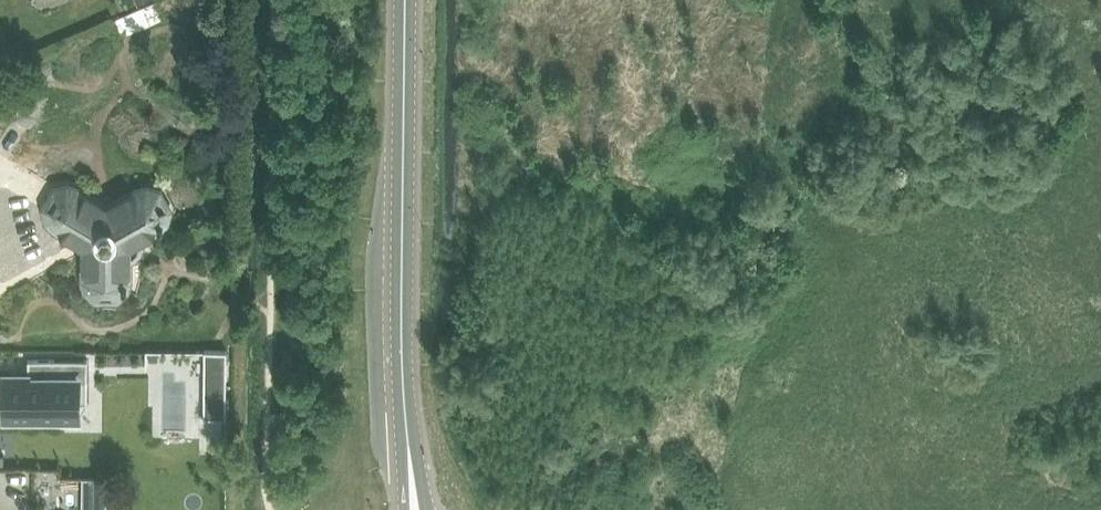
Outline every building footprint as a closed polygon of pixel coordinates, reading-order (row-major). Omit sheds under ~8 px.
[(67,189),(59,191),(47,212),(49,219),(56,225),(78,238),(80,239),(82,238),(86,237),(90,239),(93,242),(92,248),(89,249),(87,251),(86,254),(86,279),(89,288),(96,295),(97,296),(98,297),(99,297),(100,299),(103,300),(105,300),(107,300),(109,300),(112,299),(113,298),(116,296),(125,287),(126,287),(127,286),(128,285),(128,283),(127,282),(126,281),(126,255),(132,254),(136,249),(138,244),(136,238),(159,226),(160,226),(161,226),(163,225),(163,224),(164,222),(163,221),(167,210),(157,192),(147,189),(145,189),(142,190),(140,191),(138,192),(110,207),(104,207),(76,191),(67,189)] [(203,416),(225,417),(226,417),(226,350),(225,350),(204,350),(203,416)] [(4,377),(4,418),(44,418),(79,418),(79,402),(79,379),(87,379),(87,359),(27,359),(27,377),(4,377)]
